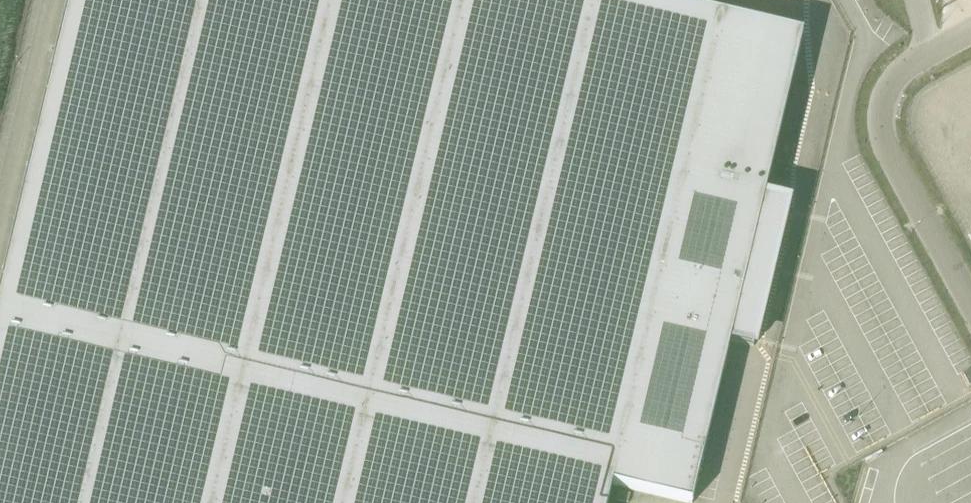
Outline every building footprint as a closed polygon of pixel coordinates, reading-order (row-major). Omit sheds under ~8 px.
[(613,486),(687,502),(693,502),(731,341),(754,347),(788,204),(765,198),(803,35),(656,0),(69,0),(0,292),(0,502),(609,502),(613,486)]
